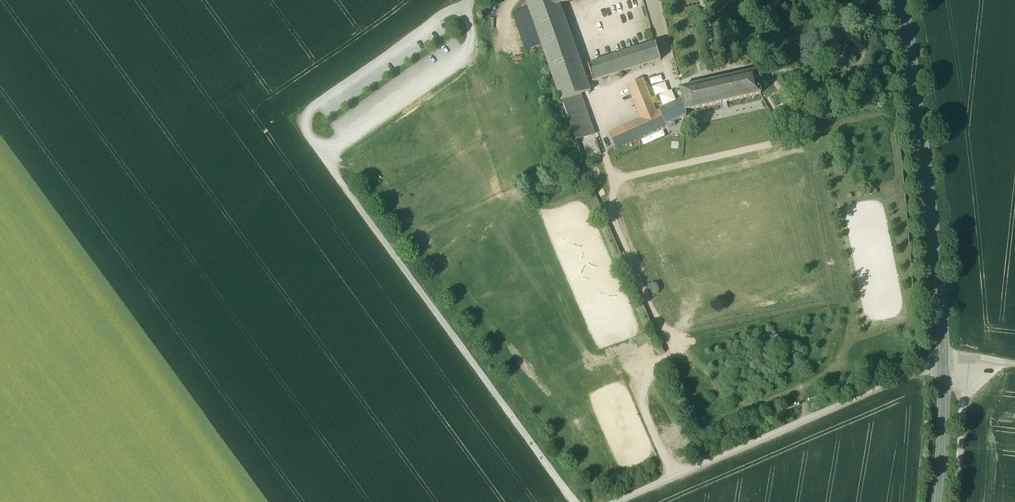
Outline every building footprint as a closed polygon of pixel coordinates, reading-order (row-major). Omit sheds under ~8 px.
[(563,101),(580,95),(590,92),(559,5),(571,0),(526,0),(563,101)] [(656,44),(588,66),(594,83),(661,61),(656,44)] [(756,72),(681,90),(683,100),(686,112),(724,103),(761,95),(756,72)] [(657,112),(643,79),(630,85),(643,118),(657,112)] [(654,96),(668,91),(665,82),(651,86),(654,96)] [(580,95),(563,101),(583,162),(585,161),(601,155),(580,95)] [(683,100),(660,110),(667,126),(687,116),(686,112),(683,100)] [(657,112),(643,118),(608,134),(615,149),(667,126),(660,110),(657,112)]
